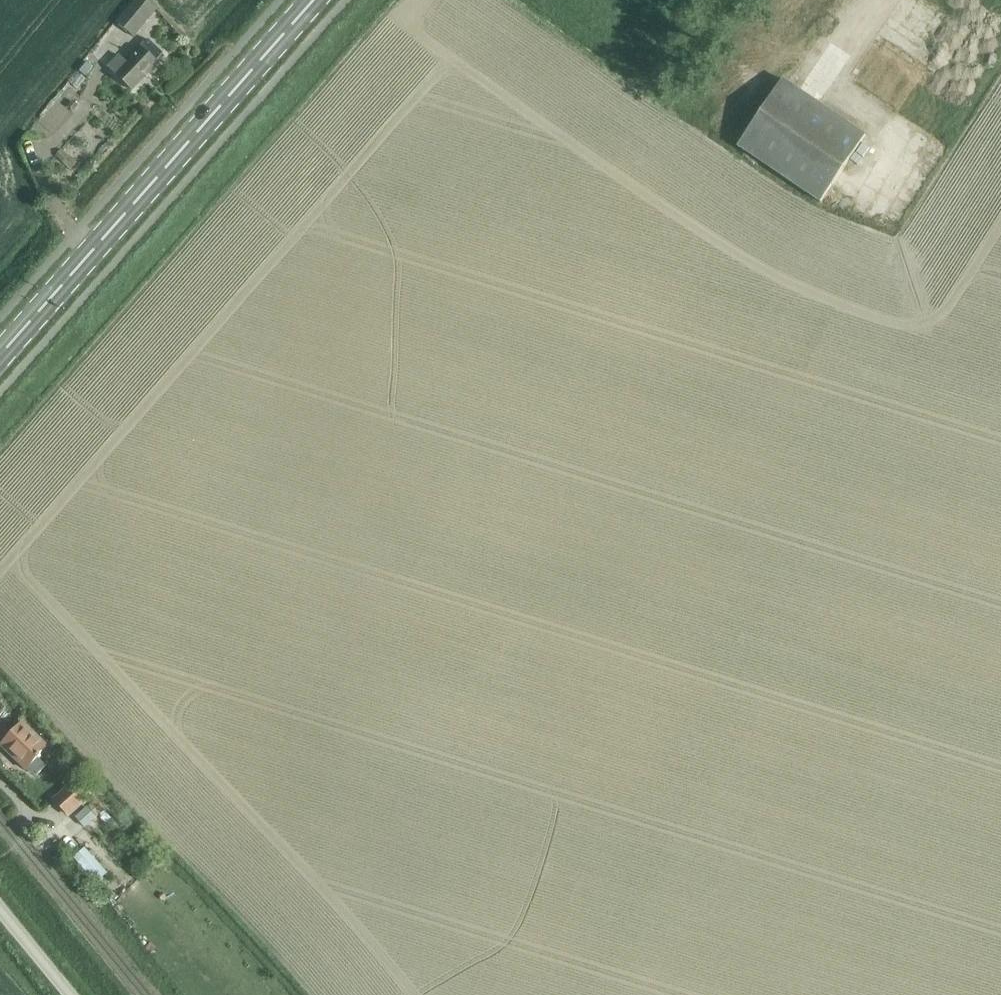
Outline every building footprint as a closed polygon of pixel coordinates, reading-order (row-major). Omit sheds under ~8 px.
[(134,37),(157,9),(146,0),(136,0),(117,22),(134,37)] [(157,61),(164,54),(149,40),(142,48),(142,47),(128,62),(120,55),(108,67),(133,91),(159,63),(157,61)] [(738,147),(820,203),(866,136),(783,80),(738,147)] [(6,750),(26,769),(39,756),(47,748),(22,724),(4,743),(8,748),(6,750)] [(74,782),(51,801),(68,820),(90,800),(74,782)]
